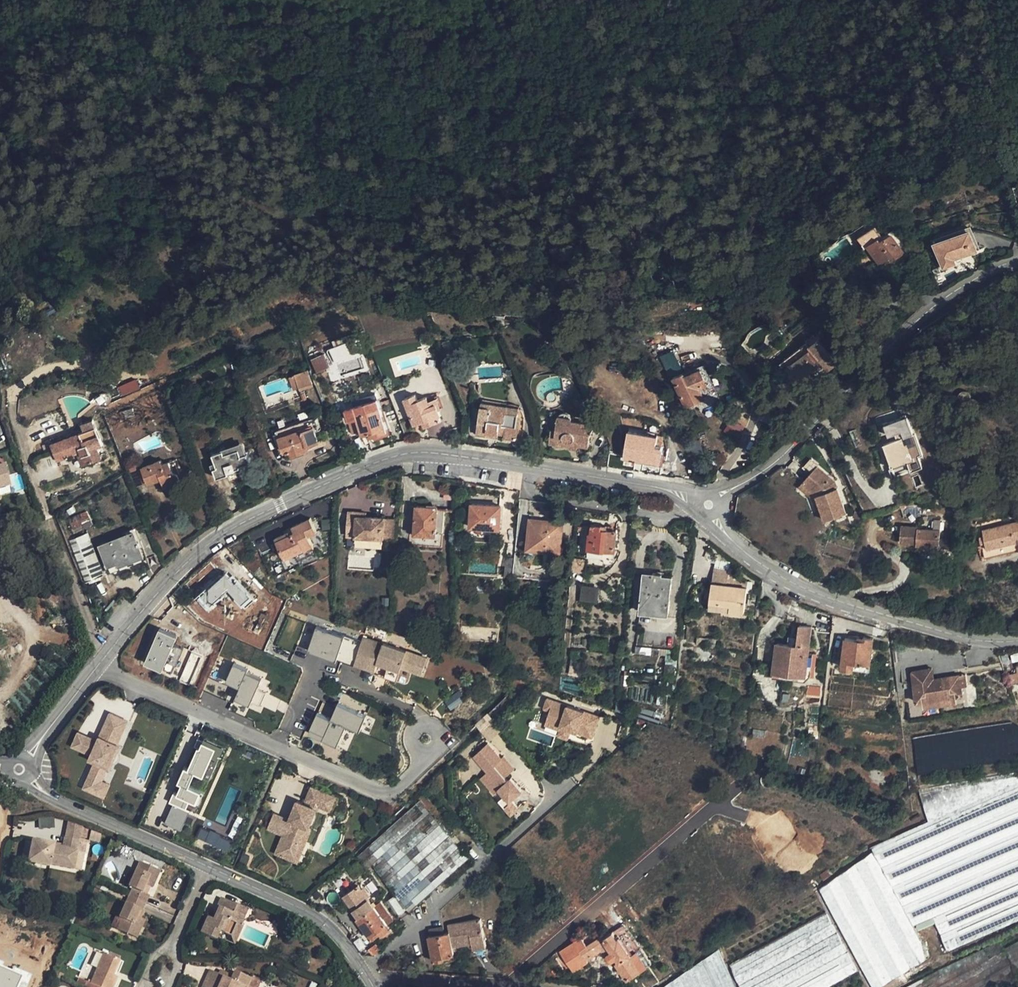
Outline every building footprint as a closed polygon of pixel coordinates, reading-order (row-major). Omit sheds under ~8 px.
[(953,236),(970,230),(969,225),(934,237),(936,245),(954,239),(953,236)] [(903,254),(891,234),(884,238),(876,226),(859,237),(868,252),(871,250),(879,265),(890,258),(892,261),(903,254)] [(975,250),(972,243),(975,242),(970,230),(953,236),(954,239),(936,245),(944,266),(956,262),(954,258),(975,250)] [(774,342),(786,333),(781,327),(769,337),(774,342)] [(808,371),(821,361),(827,369),(836,361),(814,334),(779,362),(784,368),(789,365),(799,378),(805,386),(814,379),(808,371)] [(357,340),(327,350),(332,365),(326,367),(331,381),(366,369),(357,340)] [(485,359),(484,349),(475,350),(476,360),(485,359)] [(672,350),(659,357),(668,377),(682,370),(672,350)] [(310,360),(316,374),(328,369),(322,355),(310,360)] [(799,378),(789,365),(784,368),(794,382),(799,378)] [(708,384),(701,368),(697,370),(704,386),(708,384)] [(300,388),(300,390),(314,386),(309,369),(295,373),(295,374),(289,376),(294,390),(300,388)] [(704,386),(697,370),(689,374),(688,371),(673,377),(686,406),(696,402),(694,397),(703,394),(700,387),(704,386)] [(136,379),(117,387),(121,396),(140,388),(136,379)] [(442,419),(440,415),(441,414),(439,409),(437,403),(431,405),(428,399),(427,396),(418,400),(415,394),(404,399),(414,424),(423,421),(429,418),(431,423),(442,419)] [(445,407),(440,394),(428,399),(431,405),(437,403),(439,409),(445,407)] [(705,398),(703,394),(694,397),(696,402),(705,398)] [(355,406),(353,396),(343,399),(346,409),(355,406)] [(387,432),(377,399),(355,406),(346,409),(353,433),(361,431),(363,439),(387,432)] [(515,437),(518,413),(507,411),(508,406),(484,403),(480,432),(498,434),(498,432),(505,433),(504,435),(515,437)] [(135,415),(133,408),(124,410),(126,417),(135,415)] [(588,445),(592,422),(585,420),(573,418),(572,417),(572,416),(572,415),(571,414),(570,413),(569,412),(568,412),(567,411),(565,411),(564,411),(563,411),(562,411),(561,412),(560,412),(559,413),(559,414),(558,414),(558,415),(557,416),(557,417),(555,430),(551,429),(549,442),(569,445),(569,442),(574,440),(577,444),(588,445)] [(585,420),(586,415),(568,412),(569,412),(570,413),(571,414),(572,415),(572,416),(572,417),(573,418),(585,420)] [(733,415),(723,434),(737,441),(746,422),(733,415)] [(318,441),(315,431),(318,430),(313,417),(276,430),(284,453),(290,451),(292,455),(305,450),(303,446),(307,445),(318,441)] [(94,419),(82,424),(84,431),(97,426),(94,419)] [(84,431),(52,443),(57,456),(64,453),(66,457),(80,451),(82,456),(88,454),(91,462),(102,458),(97,447),(104,444),(97,426),(84,431)] [(660,461),(662,447),(659,443),(656,442),(657,434),(628,430),(624,455),(660,461)] [(916,467),(905,436),(883,443),(892,467),(895,474),(916,467)] [(246,453),(241,440),(222,447),(223,450),(224,454),(239,449),(241,455),(246,453)] [(577,444),(574,440),(569,442),(569,445),(569,447),(576,448),(577,444)] [(236,469),(240,467),(240,466),(250,462),(251,462),(247,453),(246,453),(241,455),(239,449),(224,454),(223,450),(213,454),(215,462),(217,467),(213,468),(217,478),(228,474),(228,472),(236,469)] [(82,466),(91,462),(88,454),(82,456),(80,451),(77,452),(82,466)] [(159,457),(141,464),(147,480),(160,475),(164,484),(180,478),(174,459),(162,463),(159,457)] [(237,471),(251,466),(250,462),(240,466),(240,467),(236,469),(237,471)] [(145,484),(138,463),(128,467),(136,487),(145,484)] [(10,486),(4,465),(0,466),(0,488),(10,486)] [(846,513),(835,482),(817,466),(802,483),(816,495),(821,509),(825,520),(846,513)] [(180,478),(164,484),(165,487),(181,481),(180,478)] [(816,495),(802,483),(799,486),(811,498),(816,510),(821,509),(816,495)] [(455,500),(455,493),(444,492),(443,499),(455,500)] [(497,527),(498,514),(500,514),(500,505),(471,503),(470,521),(470,526),(497,527)] [(443,532),(445,508),(436,508),(437,507),(416,506),(414,534),(435,535),(435,531),(443,532)] [(94,524),(87,511),(78,515),(83,524),(85,528),(94,524)] [(358,516),(358,512),(348,511),(346,536),(383,538),(384,518),(358,516)] [(851,517),(857,520),(859,513),(853,511),(851,517)] [(83,524),(78,515),(69,519),(74,528),(83,524)] [(278,540),(286,558),(296,553),(297,555),(315,547),(313,545),(309,535),(317,531),(311,518),(294,526),(295,529),(277,537),(278,540)] [(396,518),(384,518),(383,538),(394,539),(396,518)] [(543,521),(531,519),(528,547),(560,550),(562,522),(550,521),(549,524),(543,523),(543,521)] [(940,520),(931,519),(930,530),(939,530),(940,520)] [(1016,542),(1015,538),(1017,538),(1017,522),(983,530),(984,536),(985,542),(981,543),(985,558),(1017,550),(1016,542)] [(591,534),(589,533),(588,549),(615,552),(617,531),(606,530),(606,526),(592,524),(591,534)] [(939,548),(939,534),(939,530),(930,530),(900,528),(899,545),(914,546),(914,553),(919,553),(919,551),(928,551),(928,555),(939,555),(939,548)] [(105,575),(88,532),(70,539),(86,582),(105,575)] [(144,555),(134,532),(101,545),(109,565),(119,561),(120,565),(144,555)] [(951,548),(951,535),(939,534),(939,548),(951,548)] [(560,550),(548,549),(545,581),(556,582),(560,550)] [(615,552),(588,549),(587,556),(604,558),(606,571),(614,563),(618,558),(620,552),(615,552)] [(606,571),(604,558),(587,556),(586,573),(596,573),(606,571)] [(713,569),(712,583),(727,585),(728,579),(729,571),(713,569)] [(669,615),(672,577),(662,576),(662,574),(653,573),(652,574),(651,574),(651,575),(643,574),(640,612),(669,615)] [(195,595),(203,608),(230,594),(238,609),(249,603),(234,574),(195,595)] [(748,581),(728,579),(727,585),(747,587),(748,581)] [(553,581),(538,580),(538,587),(552,588),(553,581)] [(727,585),(712,583),(711,589),(709,602),(730,604),(729,611),(745,612),(747,587),(727,585)] [(580,601),(597,602),(598,587),(580,586),(580,601)] [(730,604),(709,602),(709,608),(729,611),(730,604)] [(354,665),(362,642),(309,625),(301,647),(354,665)] [(162,626),(147,661),(174,672),(184,646),(175,643),(179,633),(162,626)] [(687,626),(686,635),(698,636),(699,627),(687,626)] [(811,627),(799,626),(797,646),(776,644),(774,664),(773,673),(811,677),(814,677),(816,654),(808,654),(811,627)] [(427,658),(363,638),(354,665),(375,671),(377,663),(388,666),(401,670),(402,667),(412,671),(414,666),(423,670),(427,658)] [(870,671),(873,639),(863,638),(863,641),(858,640),(845,639),(842,668),(854,669),(870,671)] [(673,663),(674,650),(667,649),(666,655),(665,662),(673,663)] [(257,698),(265,702),(270,691),(261,686),(266,676),(239,664),(232,680),(244,686),(239,697),(254,704),(257,698)] [(774,664),(765,664),(764,677),(806,682),(811,677),(773,673),(774,664)] [(673,676),(674,666),(664,665),(664,675),(673,676)] [(401,670),(388,666),(385,676),(397,680),(401,670)] [(422,674),(423,670),(414,666),(412,671),(422,674)] [(933,680),(932,669),(912,672),(913,683),(933,680)] [(969,687),(967,674),(959,675),(961,688),(969,687)] [(956,696),(963,695),(961,688),(959,675),(939,679),(940,683),(934,684),(933,680),(913,683),(916,703),(922,702),(956,696)] [(808,689),(805,695),(820,696),(821,687),(808,686),(808,689)] [(923,708),(957,702),(956,696),(922,702),(923,708)] [(367,727),(373,711),(343,700),(338,714),(321,709),(313,731),(347,742),(354,722),(367,727)] [(555,712),(558,703),(547,700),(544,708),(550,710),(555,712)] [(555,712),(550,710),(545,725),(560,730),(561,726),(562,726),(571,729),(593,737),(599,718),(558,703),(555,712)] [(102,780),(108,766),(110,767),(120,744),(118,743),(124,730),(119,728),(124,719),(110,713),(98,741),(92,754),(90,759),(95,761),(84,788),(96,793),(102,780)] [(483,730),(492,721),(487,716),(478,725),(483,730)] [(124,730),(128,721),(124,719),(119,728),(124,730)] [(501,730),(492,721),(483,730),(482,731),(490,740),(501,730)] [(571,729),(562,726),(559,735),(568,738),(571,729)] [(764,739),(765,731),(753,729),(752,737),(764,739)] [(92,754),(98,741),(79,732),(72,746),(92,754)] [(174,803),(165,823),(181,830),(190,808),(184,805),(188,796),(196,799),(202,787),(192,782),(197,770),(211,776),(226,742),(206,733),(192,765),(188,763),(182,777),(185,779),(179,792),(175,790),(170,801),(174,803)] [(502,759),(488,743),(479,751),(483,756),(478,761),(483,766),(482,768),(486,773),(481,778),(495,793),(500,789),(505,795),(510,800),(522,790),(511,778),(509,780),(506,777),(495,766),(502,759)] [(113,769),(123,746),(120,744),(110,767),(113,769)] [(479,751),(474,756),(478,761),(483,756),(479,751)] [(502,759),(495,766),(506,777),(515,769),(504,757),(502,759)] [(482,768),(476,773),(481,778),(486,773),(482,768)] [(927,821),(871,847),(874,852),(915,925),(935,917),(948,948),(1017,918),(1017,772),(919,790),(927,821)] [(104,796),(110,783),(102,780),(96,793),(104,796)] [(313,803),(319,789),(307,784),(301,798),(313,803)] [(330,810),(336,796),(319,789),(313,803),(318,805),(330,810)] [(413,909),(478,850),(426,794),(357,856),(368,868),(372,864),(413,909)] [(505,795),(499,801),(511,814),(518,808),(511,800),(510,800),(505,795)] [(309,828),(317,808),(311,806),(297,801),(289,820),(274,813),(267,829),(283,835),(275,853),(290,859),(298,841),(303,843),(309,828)] [(54,817),(38,818),(39,829),(55,828),(54,817)] [(827,854),(713,819),(706,840),(814,873),(827,854)] [(82,826),(68,821),(65,838),(79,841),(82,826)] [(202,827),(197,837),(226,853),(231,843),(202,827)] [(305,844),(311,829),(309,828),(303,843),(305,844)] [(54,845),(32,840),(29,862),(50,866),(50,864),(73,869),(79,841),(65,838),(64,838),(61,848),(53,846),(54,845)] [(79,841),(73,869),(81,871),(86,842),(79,841)] [(297,862),(305,844),(303,843),(298,841),(290,859),(297,862)] [(874,852),(818,889),(873,986),(877,986),(928,956),(924,942),(923,939),(922,936),(921,933),(919,930),(915,925),(874,852)] [(129,896),(146,903),(149,895),(147,894),(142,892),(145,885),(152,888),(160,871),(139,861),(128,887),(132,888),(129,896)] [(128,872),(123,884),(128,886),(133,875),(128,872)] [(110,881),(100,876),(97,881),(108,886),(110,881)] [(147,894),(150,887),(145,885),(142,892),(147,894)] [(356,885),(342,896),(357,917),(355,919),(370,940),(378,934),(381,938),(390,932),(385,925),(391,920),(387,914),(388,914),(379,902),(372,907),(356,885)] [(723,945),(742,986),(866,986),(815,894),(723,945)] [(146,903),(129,896),(126,903),(119,918),(121,919),(117,929),(137,938),(141,928),(140,924),(138,922),(140,918),(144,911),(142,910),(146,903)] [(208,917),(201,933),(215,939),(216,937),(219,931),(230,936),(237,921),(241,923),(248,909),(237,904),(237,905),(221,898),(218,906),(219,906),(222,908),(217,921),(214,920),(208,917)] [(123,901),(111,926),(117,929),(121,919),(119,918),(126,903),(123,901)] [(217,921),(222,908),(219,906),(214,920),(217,921)] [(140,918),(138,922),(140,924),(141,928),(144,929),(147,921),(140,918)] [(430,935),(429,935),(433,961),(444,959),(443,956),(453,954),(454,953),(453,946),(472,942),(473,949),(487,946),(481,918),(448,924),(449,931),(445,932),(430,935)] [(219,931),(216,937),(235,945),(244,924),(241,923),(237,921),(230,936),(219,931)] [(624,923),(613,931),(617,938),(619,936),(632,954),(641,948),(624,923)] [(445,932),(443,925),(429,928),(430,935),(445,932)] [(581,937),(559,952),(573,972),(588,962),(586,960),(602,950),(608,959),(609,960),(612,960),(616,957),(619,961),(615,963),(627,980),(652,963),(641,948),(632,954),(619,936),(617,938),(613,931),(601,939),(600,936),(587,945),(581,937)] [(1005,946),(1000,939),(956,963),(954,960),(905,986),(1012,986),(1017,984),(1017,940),(1005,946)] [(375,945),(368,950),(372,955),(379,950),(375,945)] [(719,949),(662,986),(736,986),(719,949)] [(120,957),(110,953),(109,955),(104,953),(90,983),(88,981),(85,986),(113,986),(118,977),(113,975),(120,960),(119,959),(120,957)] [(22,981),(27,982),(30,973),(0,964),(0,986),(20,986),(22,981)] [(202,986),(246,986),(250,978),(235,971),(232,976),(231,980),(218,974),(209,970),(202,986)] [(232,976),(219,970),(218,974),(231,980),(232,976)] [(246,986),(257,986),(260,980),(251,975),(250,978),(246,986)]
